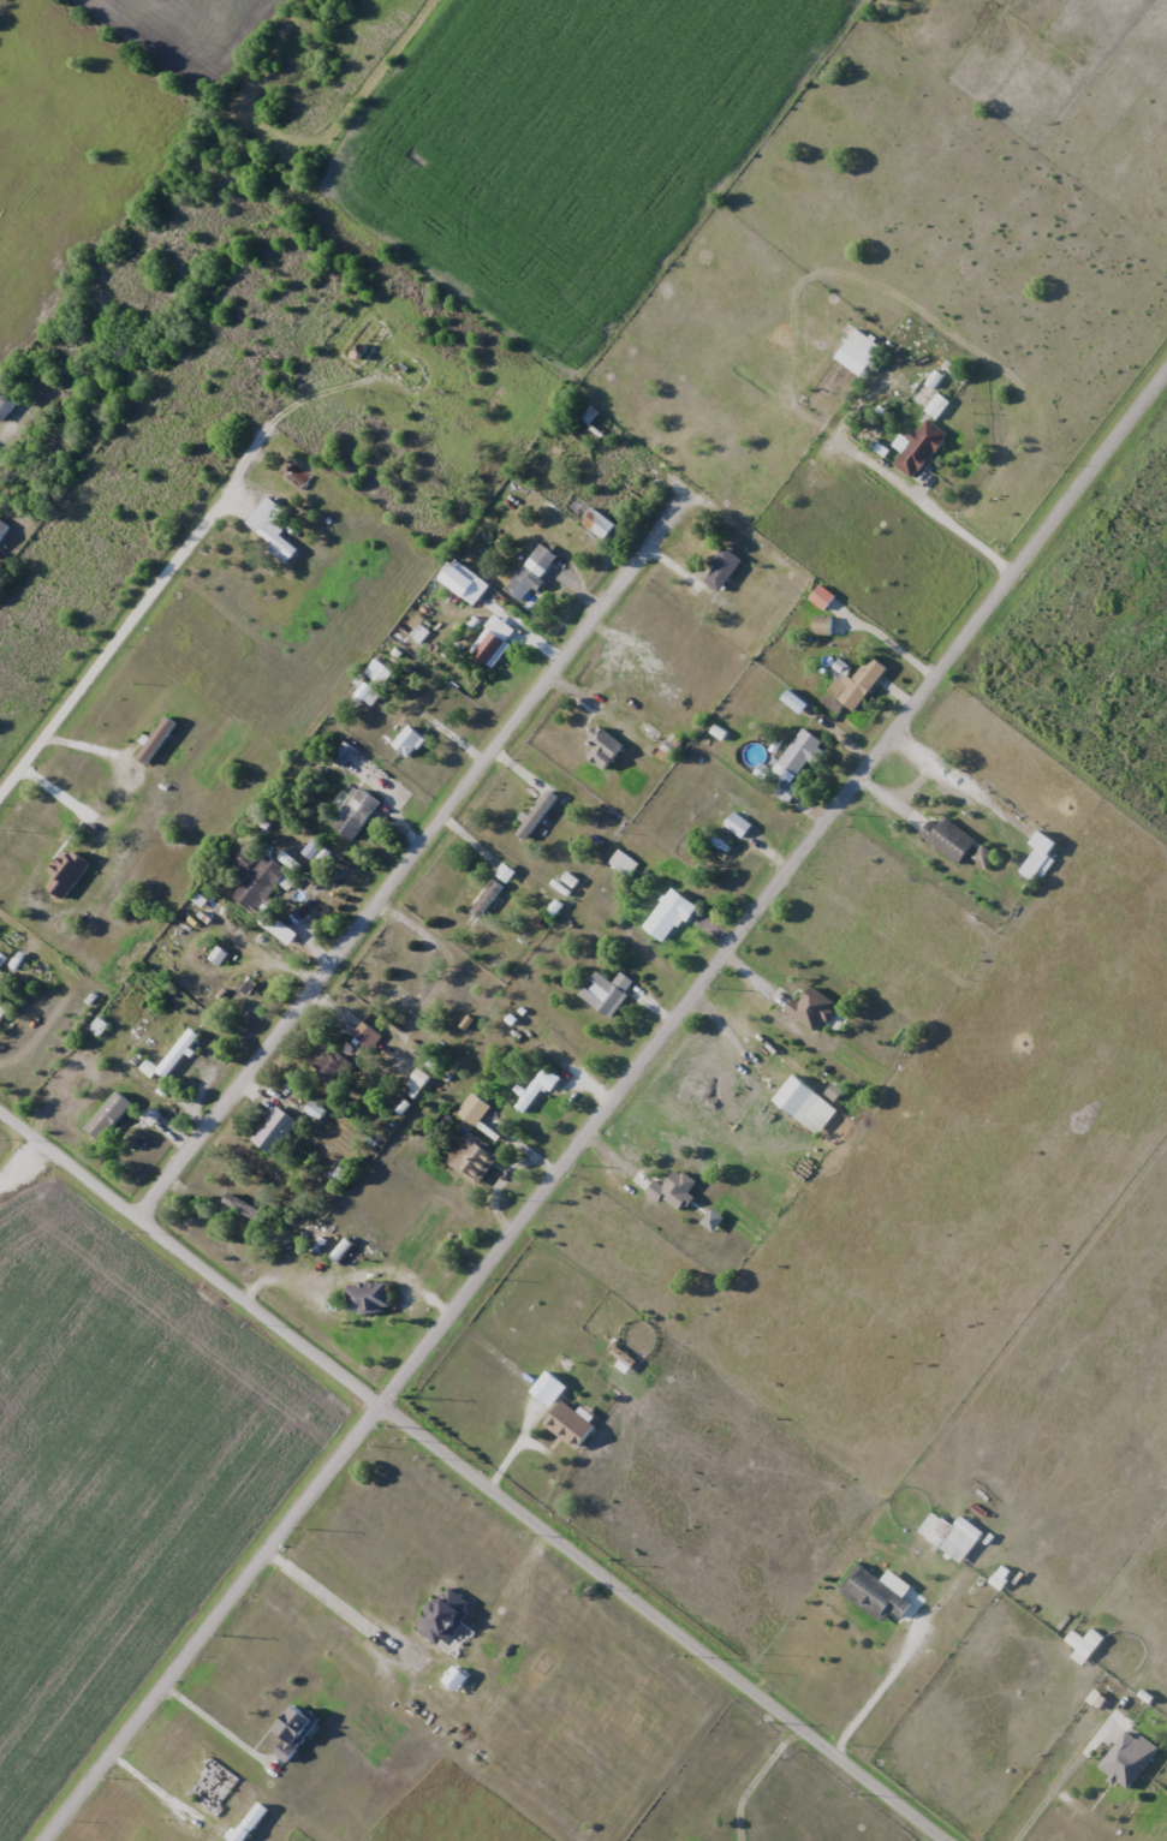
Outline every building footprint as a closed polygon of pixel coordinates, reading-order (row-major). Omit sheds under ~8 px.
[(834,357),(861,377),(883,348),(856,328),(834,357)] [(950,403),(923,381),(910,397),(937,419),(950,403)] [(2,393),(0,395),(0,420),(3,423),(17,403),(2,393)] [(948,433),(927,418),(910,441),(906,438),(899,448),(903,452),(894,464),(914,479),(948,433)] [(298,550),(279,535),(283,531),(270,520),(281,507),(267,496),(244,526),(289,561),(298,550)] [(605,540),(617,525),(593,507),(581,522),(605,540)] [(9,528),(0,522),(0,541),(9,528)] [(543,580),(541,578),(559,557),(543,543),(506,588),(524,603),(543,580)] [(744,561),(728,547),(703,577),(719,591),(744,561)] [(437,575),(464,597),(476,583),(449,560),(437,575)] [(811,599),(825,609),(835,595),(821,585),(811,599)] [(494,667),(511,643),(492,629),(474,654),(494,667)] [(887,667),(870,654),(853,678),(844,672),(829,692),(855,712),(887,667)] [(423,729),(416,723),(392,754),(399,760),(423,729)] [(597,746),(588,757),(605,771),(625,746),(597,724),(586,737),(597,746)] [(810,758),(815,761),(826,743),(803,728),(773,772),(785,779),(775,794),(790,804),(801,788),(793,783),(810,758)] [(381,803),(361,786),(349,801),(342,795),(336,802),(346,810),(333,825),(351,840),(381,803)] [(940,825),(931,819),(920,838),(963,863),(978,838),(944,818),(940,825)] [(728,852),(717,837),(704,847),(714,862),(728,852)] [(627,877),(638,865),(618,849),(608,861),(627,877)] [(1021,869),(1032,878),(1050,858),(1040,849),(1021,869)] [(256,913),(290,873),(268,854),(234,895),(256,913)] [(461,920),(472,929),(506,888),(495,879),(461,920)] [(667,944),(695,905),(671,888),(643,928),(667,944)] [(579,995),(608,1017),(634,982),(620,971),(611,983),(597,972),(579,995)] [(778,988),(770,999),(818,1032),(837,1004),(812,986),(800,1003),(778,988)] [(381,1035),(362,1022),(350,1038),(369,1052),(381,1035)] [(155,1068),(164,1076),(200,1038),(191,1030),(155,1068)] [(344,1076),(351,1068),(330,1046),(312,1064),(329,1082),(339,1071),(344,1076)] [(514,1105),(523,1113),(545,1089),(549,1093),(560,1081),(546,1068),(514,1105)] [(491,1108),(473,1092),(456,1112),(474,1127),(491,1108)] [(801,1122),(818,1136),(838,1110),(821,1097),(801,1122)] [(325,1111),(311,1102),(305,1111),(320,1120),(325,1111)] [(298,1123),(279,1107),(252,1138),(272,1155),(298,1123)] [(84,1136),(89,1148),(141,1126),(136,1114),(84,1136)] [(478,1187),(502,1155),(469,1131),(445,1163),(478,1187)] [(651,1184),(654,1207),(695,1202),(691,1174),(667,1177),(668,1182),(651,1184)] [(346,1293),(355,1318),(393,1305),(384,1279),(346,1293)] [(542,1367),(559,1381),(573,1364),(556,1350),(542,1367)] [(545,1425),(577,1451),(596,1428),(564,1402),(545,1425)] [(929,1541),(963,1563),(983,1531),(960,1516),(953,1527),(942,1520),(929,1541)] [(914,1605),(859,1564),(839,1590),(884,1624),(893,1612),(902,1620),(914,1605)] [(472,1606),(450,1587),(416,1627),(438,1646),(472,1606)] [(1074,1632),(1066,1641),(1088,1659),(1104,1639),(1093,1630),(1085,1641),(1074,1632)] [(288,1763),(317,1721),(292,1704),(274,1730),(287,1738),(276,1754),(288,1763)] [(1099,1768),(1129,1791),(1159,1749),(1129,1727),(1099,1768)]
